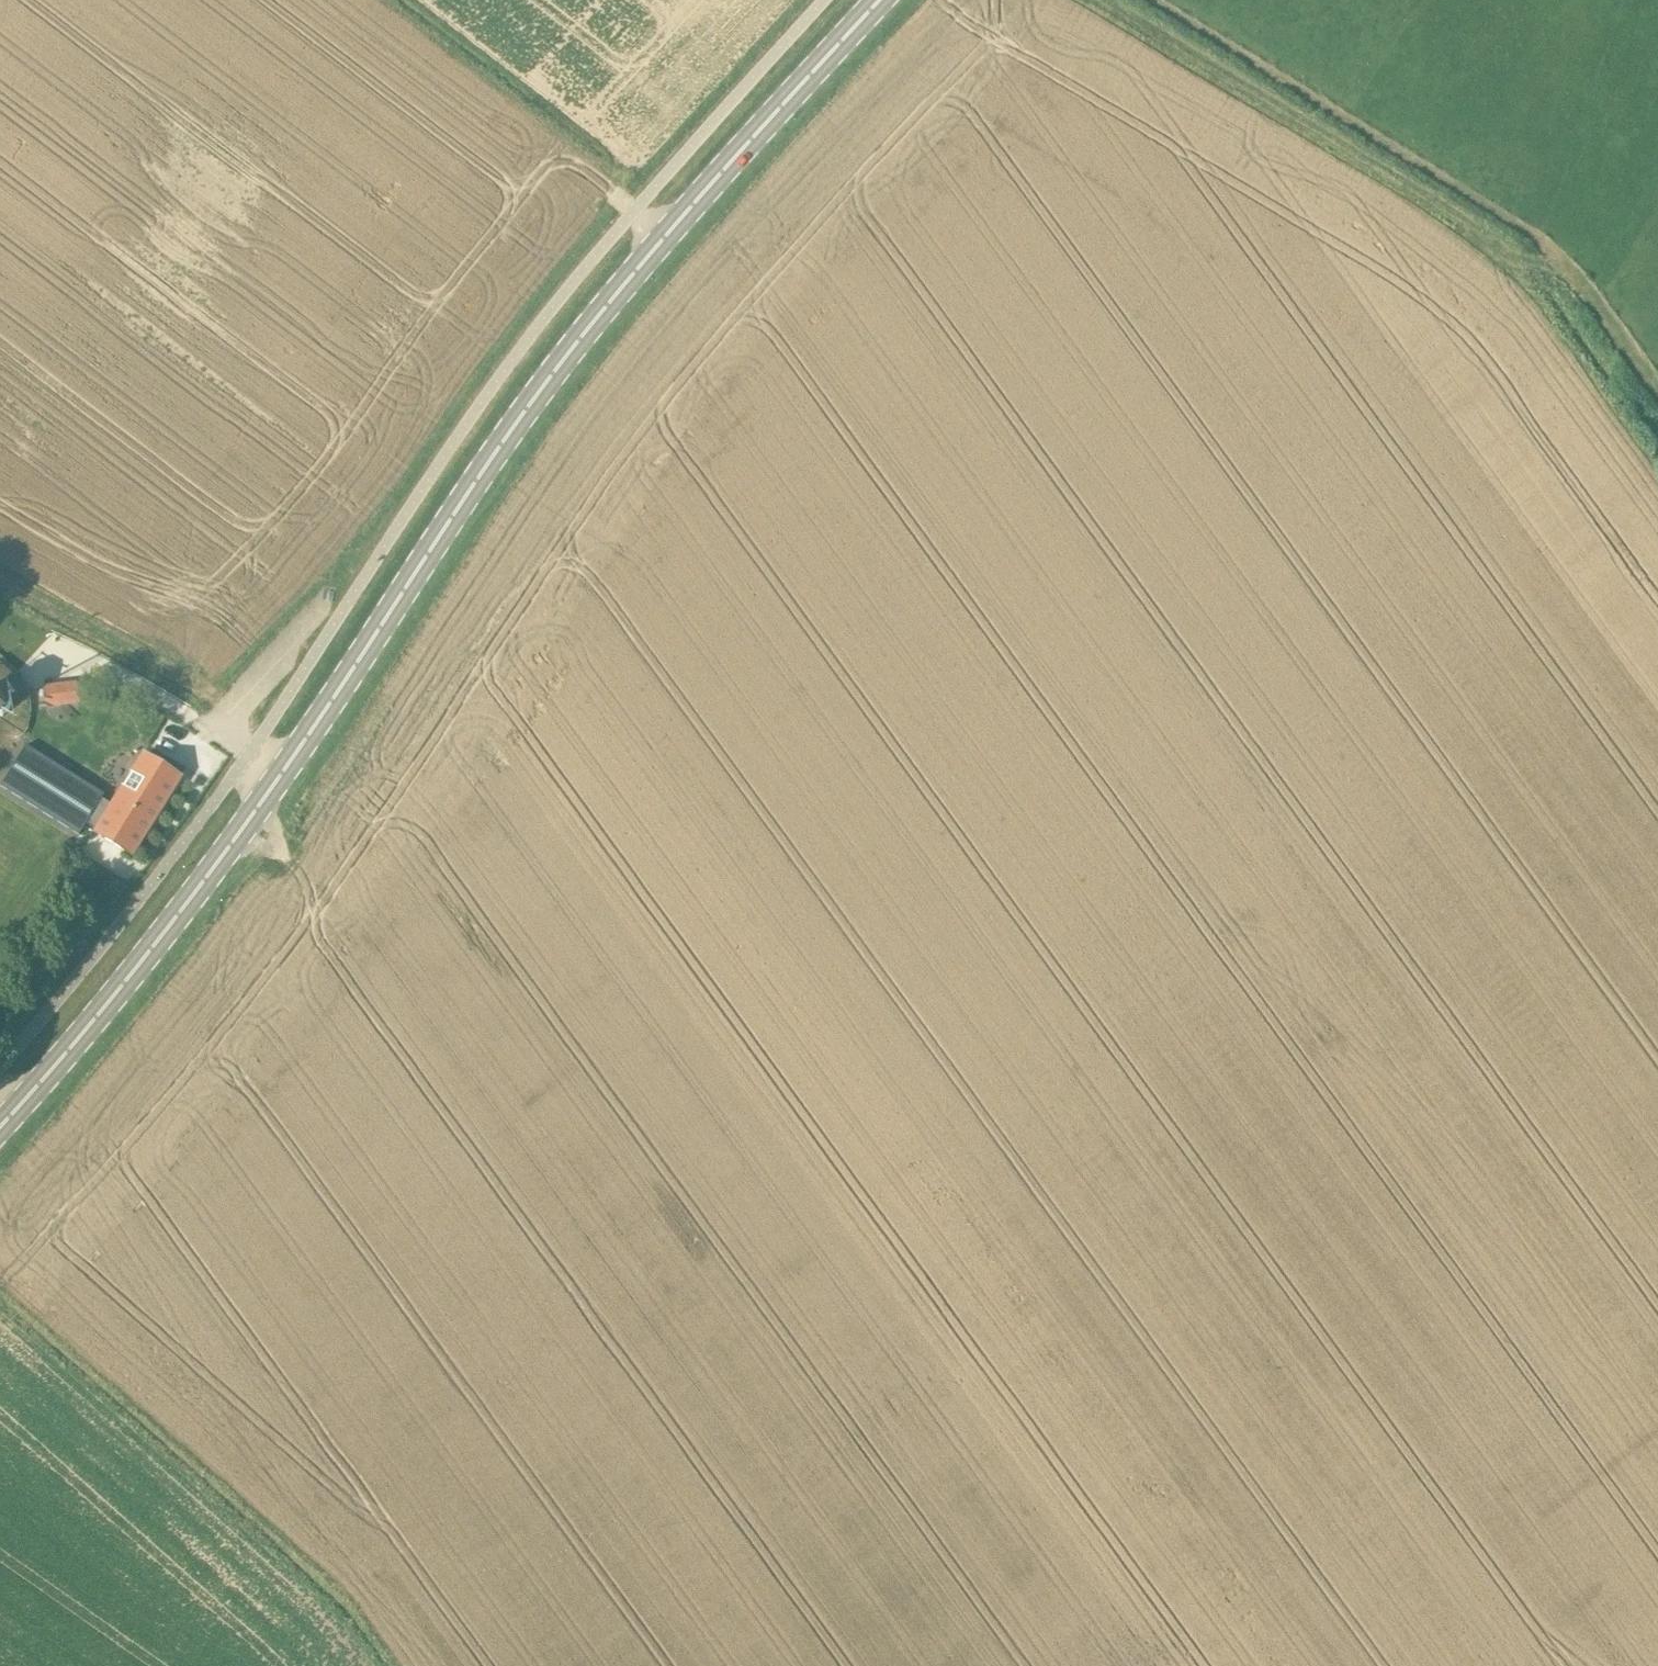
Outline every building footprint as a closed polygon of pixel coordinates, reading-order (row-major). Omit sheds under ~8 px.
[(0,718),(3,716),(4,716),(6,715),(17,729),(18,736),(25,732),(28,727),(31,711),(29,690),(30,690),(29,688),(28,688),(11,694),(4,686),(16,672),(17,671),(16,670),(14,671),(3,661),(3,662),(0,660),(0,718)] [(77,683),(43,687),(46,709),(79,705),(77,683)] [(86,823),(97,830),(95,832),(131,854),(180,776),(144,753),(113,804),(102,798),(104,793),(26,745),(1,785),(79,834),(86,823)]
